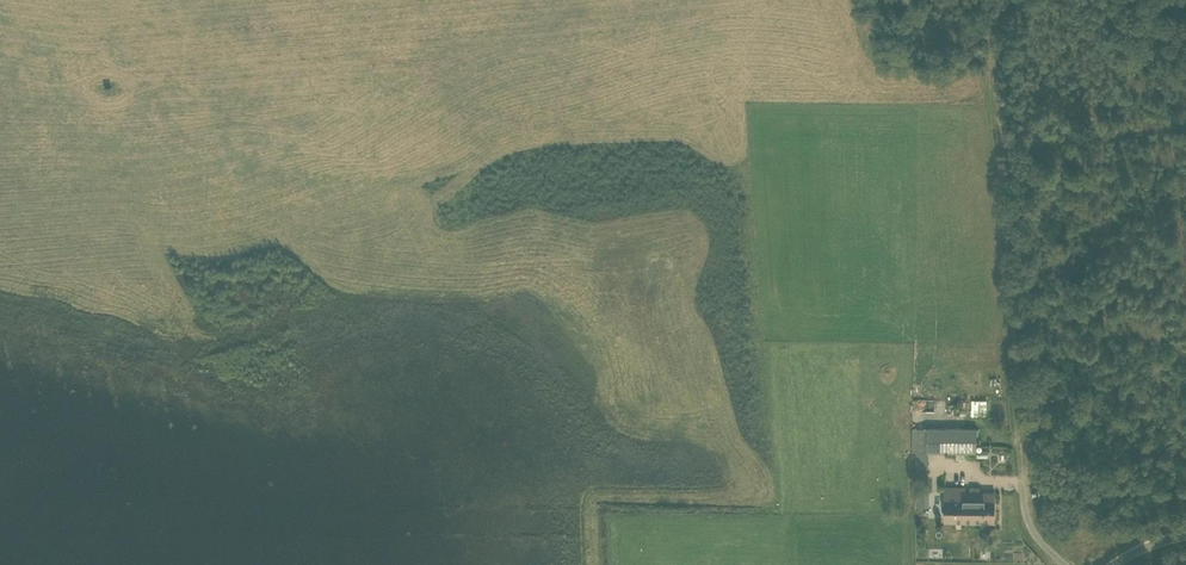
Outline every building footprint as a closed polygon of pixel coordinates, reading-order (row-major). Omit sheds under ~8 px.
[(976,453),(976,428),(912,428),(912,452),(915,452),(915,457),(915,467),(923,467),(923,474),(931,474),(931,467),(933,467),(933,456),(928,456),(928,452),(976,453)] [(929,487),(916,487),(916,507),(930,507),(929,487)] [(979,493),(979,488),(970,488),(970,492),(965,492),(965,488),(945,488),(945,522),(994,522),(994,493),(979,493)]
